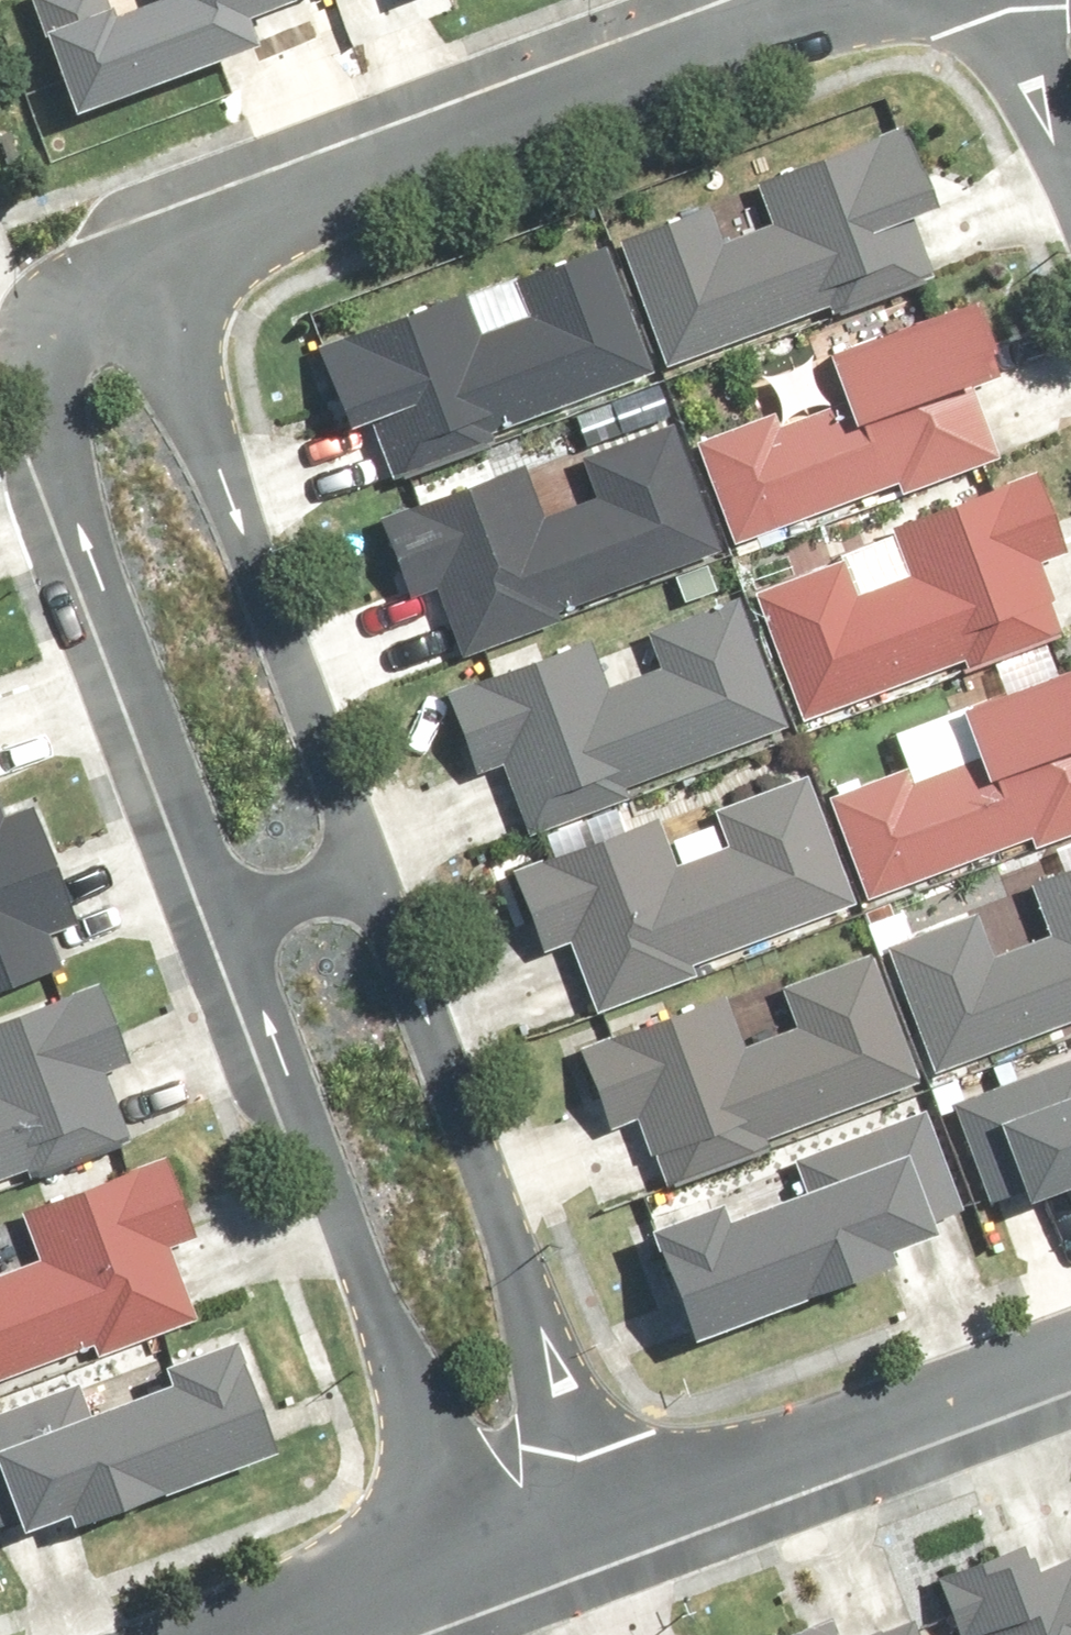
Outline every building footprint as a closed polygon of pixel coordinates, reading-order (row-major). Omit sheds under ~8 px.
[(76,94),(255,30),(247,6),(265,0),(137,0),(109,10),(105,0),(42,0),(76,94)] [(774,165),(790,207),(738,227),(725,193),(637,226),(683,347),(846,286),(850,298),(944,262),(922,204),(955,192),(923,108),(774,165)] [(536,261),(550,300),(497,319),(483,279),(333,332),(362,415),(388,406),(408,461),(516,423),(511,409),(669,354),(625,230),(536,261)] [(1020,356),(993,282),(847,335),(875,412),(831,429),(818,397),(798,405),(793,394),(709,428),(749,527),(914,462),(917,471),(1014,440),(990,366),(1020,356)] [(450,569),(479,640),(576,601),(573,595),(733,531),(682,403),(597,437),(616,482),(558,505),(537,452),(396,508),(425,579),(450,569)] [(822,699),(981,641),(984,649),(1070,617),(1070,591),(1054,544),(1070,538),(1070,501),(1056,458),(906,513),(924,564),(872,583),(859,545),(777,575),(822,699)] [(625,670),(607,624),(466,679),(494,758),(517,749),(546,821),(649,780),(644,767),(803,704),(757,588),(670,623),(680,648),(625,670)] [(1070,820),(1070,665),(988,694),(1014,767),(964,785),(954,756),(929,764),(926,754),(849,781),(882,874),(1057,813),(1061,824),(1070,820)] [(0,682),(0,712),(9,709),(0,682)] [(585,926),(612,997),(713,959),(706,943),(871,881),(824,758),(729,794),(742,826),(693,845),(676,800),(529,856),(560,936),(585,926)] [(76,972),(62,934),(97,922),(54,802),(17,816),(0,771),(0,1004),(76,972)] [(1048,869),(1065,915),(1006,937),(992,900),(904,932),(948,1053),(1070,1008),(1070,861),(1048,869)] [(633,1113),(660,1184),(761,1146),(755,1129),(919,1067),(872,944),(778,980),(790,1013),(741,1031),(724,987),(578,1042),(608,1122),(633,1113)] [(139,1143),(118,1078),(144,1069),(118,991),(0,1031),(0,1189),(139,1143)] [(962,1092),(996,1185),(1045,1167),(1050,1182),(1070,1175),(1070,1052),(962,1092)] [(961,1221),(955,1202),(981,1192),(943,1093),(808,1146),(820,1177),(757,1203),(751,1189),(677,1220),(722,1328),(921,1246),(917,1237),(961,1221)] [(115,1339),(122,1357),(211,1326),(183,1248),(208,1239),(180,1158),(37,1218),(51,1258),(0,1276),(0,1379),(115,1339)] [(0,1425),(0,1530),(1,1532),(39,1517),(47,1537),(93,1520),(96,1528),(303,1453),(258,1340),(185,1369),(191,1384),(144,1402),(132,1373),(0,1425)] [(1011,1602),(1024,1634),(1070,1634),(1070,1548),(1059,1553),(1048,1523),(935,1566),(957,1623),(1011,1602)] [(928,1601),(858,1631),(843,1597),(755,1634),(942,1634),(928,1601)]
